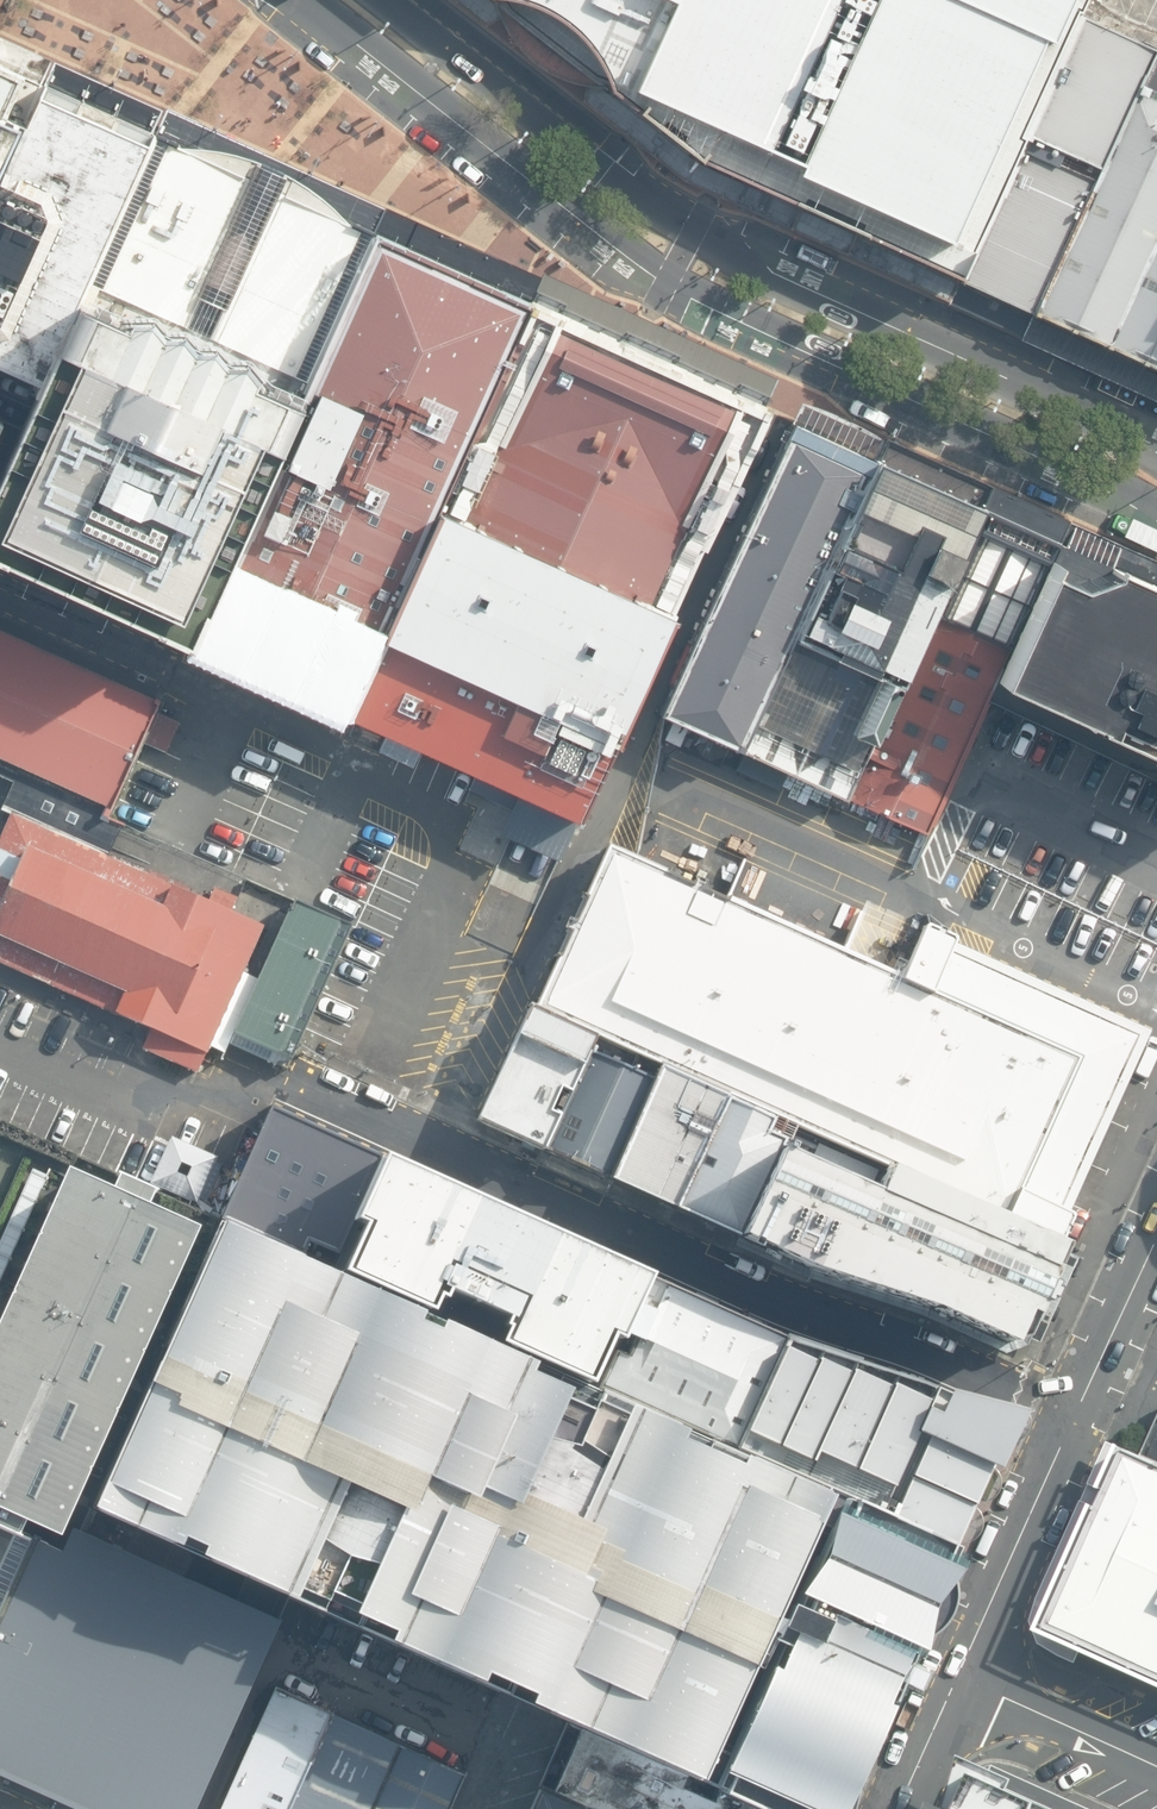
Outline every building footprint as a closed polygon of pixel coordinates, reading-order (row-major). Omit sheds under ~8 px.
[(485,2),(494,3),(499,20),(518,44),(540,64),(562,78),(586,85),(602,87),(604,96),(694,167),(695,165),(956,283),(1080,18),(1088,2),(1088,0),(483,0),(485,2)] [(1031,317),(1156,49),(1080,18),(956,283),(1031,317)] [(1156,49),(1031,317),(1156,375),(1156,50),(1156,49)] [(41,83),(0,64),(0,172),(41,83)] [(151,132),(41,83),(0,172),(0,356),(38,373),(80,283),(151,132)] [(151,132),(80,283),(125,304),(148,303),(158,318),(178,316),(190,333),(209,331),(221,345),(240,344),(254,360),(304,384),(373,231),(347,219),(332,202),(318,190),(298,176),(284,168),(282,171),(260,161),(261,158),(242,152),(225,148),(199,145),(180,144),(151,132)] [(706,537),(766,401),(527,294),(374,228),(373,231),(304,384),(190,636),(529,793),(548,802),(573,813),(580,816),(613,743),(671,615),(706,537)] [(190,636),(304,384),(254,360),(240,344),(221,345),(209,331),(190,333),(178,316),(158,318),(148,303),(125,304),(80,283),(38,373),(0,455),(0,548),(190,636)] [(794,633),(875,457),(792,419),(658,710),(663,712),(740,748),(794,633)] [(982,504),(875,457),(794,633),(877,669),(851,727),(875,737),(982,504)] [(875,737),(848,796),(927,833),(986,706),(997,680),(1053,566),(1065,542),(983,504),(982,504),(875,737)] [(997,680),(1031,693),(1156,750),(1156,559),(1074,522),(1065,542),(1053,566),(997,680)] [(0,633),(0,769),(114,823),(166,705),(0,633)] [(848,796),(875,737),(851,727),(877,669),(794,633),(740,748),(847,798),(848,796)] [(12,815),(0,843),(0,962),(153,1030),(145,1048),(201,1072),(266,925),(232,910),(237,897),(216,887),(209,901),(12,815)] [(636,858),(607,845),(534,1006),(596,1035),(660,1064),(728,1094),(775,1116),(886,1166),(1061,1243),(1065,1235),(1067,1236),(1072,1225),(1070,1224),(1073,1219),(1073,1216),(1073,1214),(1072,1212),(1071,1212),(1152,1030),(954,943),(957,938),(946,934),(947,931),(936,926),(935,930),(925,926),(902,976),(636,858)] [(351,925),(290,899),(227,1042),(288,1069),(300,1041),(333,965),(351,925)] [(477,1113),(544,1144),(590,1047),(596,1035),(534,1006),(529,1004),(477,1113)] [(544,1144),(610,1173),(654,1075),(590,1047),(544,1144)] [(675,1201),(728,1094),(660,1064),(654,1075),(610,1173),(675,1201)] [(675,1201),(736,1229),(779,1134),(767,1128),(775,1116),(728,1094),(675,1201)] [(382,1150),(272,1103),(223,1211),(304,1247),(308,1238),(337,1251),(356,1208),(382,1150)] [(1061,1243),(886,1166),(874,1178),(779,1134),(736,1229),(810,1259),(929,1298),(1006,1332),(1025,1324),(1040,1289),(1041,1289),(1043,1285),(1047,1287),(1051,1277),(1047,1276),(1050,1269),(1048,1269),(1061,1243)] [(225,1163),(173,1137),(153,1179),(206,1205),(225,1163)] [(649,1261),(385,1142),(382,1150),(356,1208),(361,1211),(339,1259),(588,1372),(610,1324),(619,1329),(649,1261)] [(62,1173),(0,1310),(0,1509),(55,1534),(193,1231),(62,1173)] [(221,1217),(92,1516),(293,1604),(495,1693),(566,1724),(643,1757),(721,1790),(767,1808),(849,1808),(960,1545),(836,1493),(737,1444),(588,1372),(335,1266),(221,1217)] [(610,1324),(588,1372),(737,1444),(785,1337),(649,1261),(619,1329),(610,1324)] [(785,1337),(737,1444),(836,1493),(960,1545),(989,1474),(1020,1407),(785,1337)] [(1123,1452),(1039,1634),(1156,1688),(1156,1467),(1123,1452)] [(36,1540),(0,1626),(0,1769),(84,1808),(204,1808),(293,1604),(92,1516),(84,1512),(64,1554),(36,1540)] [(331,1712),(275,1688),(222,1808),(289,1808),(331,1712)] [(495,1693),(462,1769),(445,1808),(528,1808),(538,1788),(566,1724),(495,1693)] [(399,1743),(331,1712),(289,1808),(370,1808),(399,1743)] [(566,1724),(538,1788),(587,1808),(767,1808),(721,1790),(643,1757),(566,1724)] [(462,1769),(399,1743),(370,1808),(445,1808),(462,1769)] [(1018,1792),(1022,1783),(992,1769),(968,1758),(963,1776),(948,1808),(1055,1808),(1018,1792)] [(538,1788),(528,1808),(587,1808),(538,1788)]
